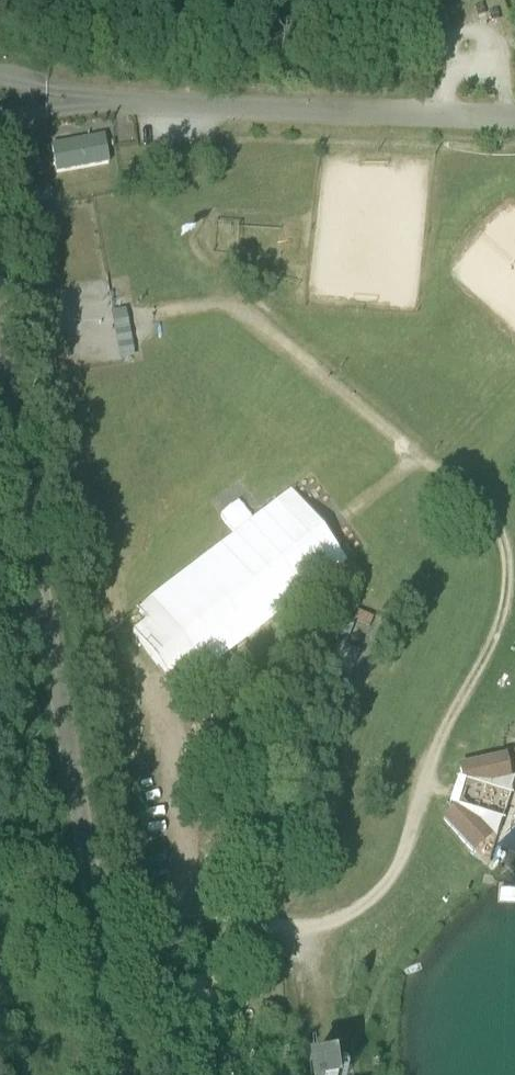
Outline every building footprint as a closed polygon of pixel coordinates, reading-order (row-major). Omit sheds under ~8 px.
[(104,138),(52,147),(57,174),(108,165),(104,138)] [(277,501),(136,608),(190,678),(214,659),(330,571),(277,501)] [(315,680),(343,690),(357,651),(341,645),(349,624),(336,619),(315,680)] [(214,659),(190,678),(200,692),(225,673),(214,659)] [(505,757),(461,766),(465,789),(509,780),(505,757)] [(491,835),(461,802),(444,818),(474,851),(491,835)] [(290,1061),(293,1074),(321,1074),(318,1057),(290,1061)]
